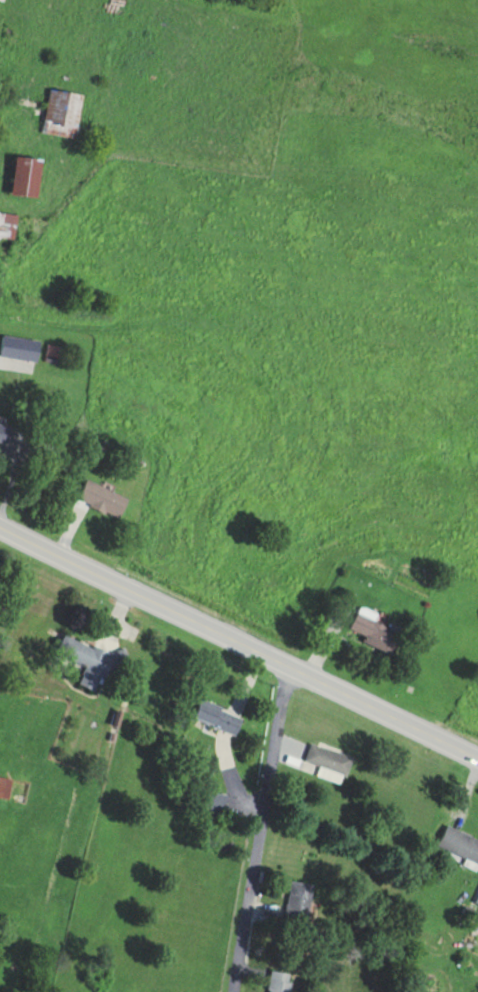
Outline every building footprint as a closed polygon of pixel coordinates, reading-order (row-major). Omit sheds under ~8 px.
[(85,93),(50,88),(44,132),(78,138),(85,93)] [(42,197),(45,158),(18,156),(15,194),(42,197)] [(10,211),(0,211),(0,234),(10,234),(10,211)] [(11,445),(13,423),(0,422),(0,444),(11,445)] [(80,496),(121,520),(132,500),(91,477),(80,496)] [(396,653),(404,634),(357,613),(349,632),(396,653)] [(82,685),(102,692),(116,653),(66,636),(60,654),(89,664),(82,685)] [(237,735),(245,718),(203,700),(196,717),(237,735)] [(311,743),(305,761),(325,767),(323,773),(319,772),(318,775),(344,783),(353,756),(311,743)] [(12,799),(14,778),(0,776),(0,797),(12,799)] [(439,846),(477,863),(477,838),(448,825),(439,846)] [(313,883),(288,883),(288,914),(313,914),(313,883)] [(273,970),(270,991),(293,991),(296,973),(273,970)]
